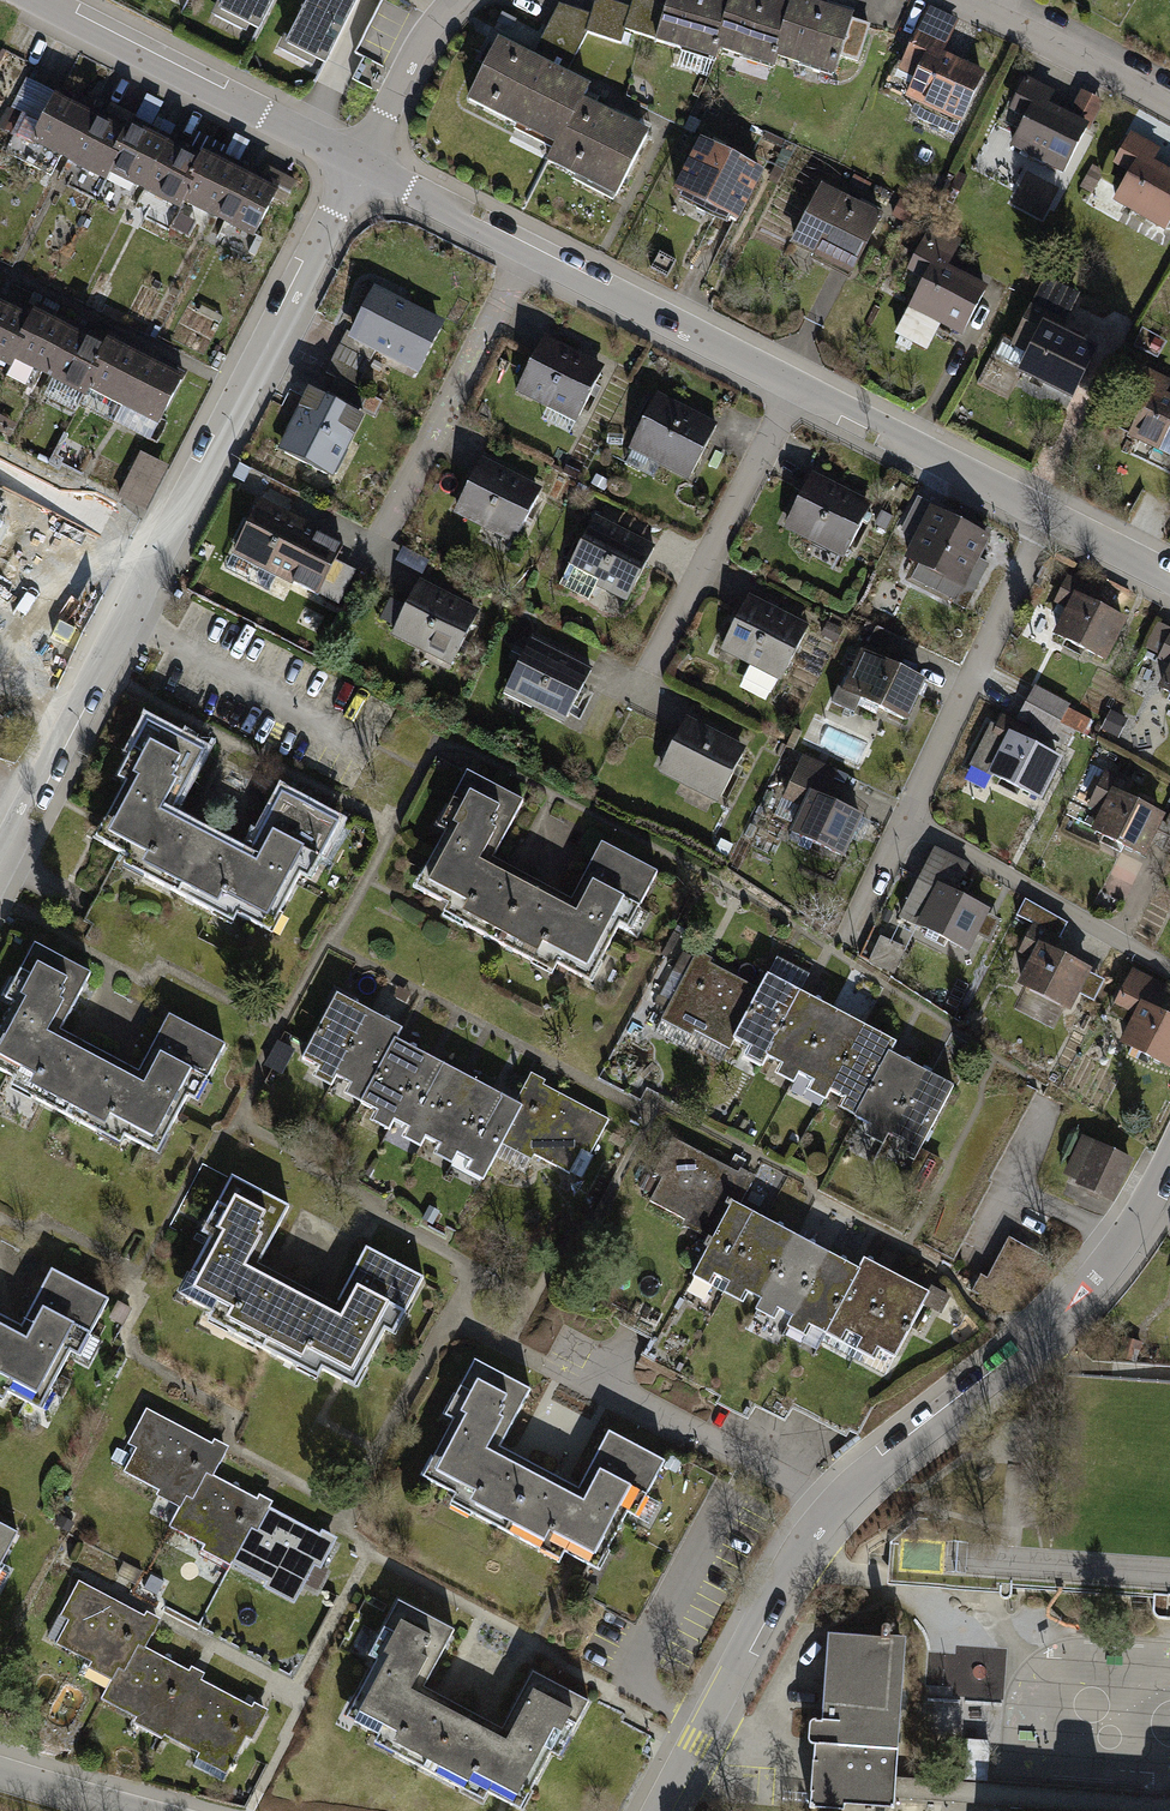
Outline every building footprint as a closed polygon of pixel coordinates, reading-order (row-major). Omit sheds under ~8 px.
[(215,7),(255,27),(268,0),(218,0),(215,7)] [(282,40),(322,60),(353,0),(302,0),(282,40)] [(362,48),(380,0),(360,0),(344,41),(362,48)] [(541,54),(569,63),(580,28),(618,40),(623,25),(691,46),(688,55),(717,64),(721,52),(744,59),(741,69),(776,80),(781,64),(834,81),(854,19),(796,1),(794,9),(765,0),(733,0),(733,1),(730,0),(670,0),(668,5),(651,0),(634,0),(632,6),(611,0),(593,0),(590,12),(557,2),(541,54)] [(960,18),(927,3),(915,29),(889,84),(923,99),(962,117),(973,93),(984,68),(945,50),(947,44),(960,18)] [(872,24),(856,19),(845,54),(861,59),(872,24)] [(588,87),(498,43),(468,106),(554,147),(546,164),(616,198),(648,133),(582,101),(588,87)] [(1064,169),(1087,120),(1047,100),(1053,86),(1025,72),(1008,107),(1027,117),(1013,145),(1064,169)] [(72,165),(97,116),(60,97),(35,146),(72,165)] [(97,116),(72,165),(109,183),(112,176),(133,134),(97,116)] [(1129,128),(1111,161),(1127,170),(1112,197),(1167,226),(1169,219),(1169,167),(1155,159),(1162,146),(1129,128)] [(147,193),(170,146),(135,129),(133,134),(112,176),(147,193)] [(170,146),(147,193),(182,210),(183,206),(205,163),(170,146)] [(765,177),(702,147),(676,203),(738,233),(765,177)] [(223,226),(246,178),(207,159),(205,163),(183,206),(223,226)] [(246,178),(223,226),(259,243),(282,196),(246,178)] [(883,220),(822,189),(793,247),(854,278),(883,220)] [(910,272),(922,277),(907,309),(966,338),(992,287),(947,265),(960,239),(933,226),(910,272)] [(1081,299),(1046,282),(1012,351),(1027,358),(1019,374),(1072,401),(1097,351),(1063,334),(1081,299)] [(421,375),(447,326),(379,289),(353,338),(421,375)] [(0,305),(0,363),(13,369),(17,363),(38,320),(1,302),(0,305)] [(51,380),(75,333),(40,316),(38,320),(17,363),(51,380)] [(75,333),(51,380),(86,397),(88,393),(109,350),(75,333)] [(577,426),(605,369),(543,339),(515,396),(577,426)] [(128,412),(151,365),(112,346),(109,350),(88,393),(128,412)] [(359,382),(367,363),(339,352),(331,371),(359,382)] [(151,365),(128,412),(163,430),(187,383),(151,365)] [(1153,377),(1126,443),(1169,461),(1169,401),(1168,400),(1169,395),(1169,384),(1153,377)] [(363,412),(308,385),(278,444),(333,471),(363,412)] [(687,477),(716,419),(657,390),(628,448),(687,477)] [(138,453),(113,502),(137,514),(162,465),(138,453)] [(541,483),(482,455),(455,511),(514,540),(541,483)] [(868,503),(810,476),(783,535),(841,562),(868,503)] [(320,533),(260,500),(231,554),(317,600),(342,552),(317,538),(320,533)] [(990,541),(930,511),(905,562),(965,592),(990,541)] [(653,549),(598,522),(571,578),(627,605),(653,549)] [(449,662),(478,608),(419,576),(390,631),(449,662)] [(1105,664),(1128,622),(1089,601),(1094,591),(1070,578),(1056,605),(1065,610),(1051,634),(1105,664)] [(778,678),(807,622),(750,593),(721,649),(778,678)] [(1158,625),(1144,651),(1169,664),(1156,690),(1169,697),(1169,631),(1158,625)] [(593,670),(533,641),(508,693),(567,722),(593,670)] [(928,683),(859,652),(841,692),(910,723),(928,683)] [(1018,714),(1055,735),(1074,703),(1037,682),(1018,714)] [(744,744),(686,715),(658,770),(716,799),(744,744)] [(1064,753),(1007,723),(980,776),(1036,806),(1064,753)] [(206,753),(150,725),(124,777),(134,782),(101,846),(130,861),(125,872),(237,928),(243,915),(269,928),(298,872),(314,880),(339,830),(281,801),(254,852),(176,813),(206,753)] [(836,769),(803,754),(784,798),(800,805),(790,829),(843,852),(862,810),(825,794),(836,769)] [(1142,852),(1164,809),(1100,776),(1086,802),(1100,809),(1091,826),(1142,852)] [(523,806),(467,778),(441,830),(451,835),(419,899),(448,914),(442,925),(554,981),(561,968),(587,980),(615,924),(631,933),(657,883),(598,853),(572,905),(493,865),(523,806)] [(967,871),(931,854),(899,919),(969,954),(989,913),(955,896),(967,871)] [(1066,919),(1022,898),(1014,915),(1031,923),(1016,953),(1029,959),(1017,983),(1066,1006),(1076,986),(1092,995),(1101,977),(1087,970),(1091,961),(1054,943),(1066,919)] [(34,948),(8,1000),(18,1005),(0,1041),(0,1077),(15,1084),(9,1095),(121,1151),(128,1138),(154,1151),(182,1095),(199,1103),(224,1053),(165,1024),(139,1075),(60,1036),(90,976),(34,948)] [(761,992),(700,962),(666,1030),(734,1064),(742,1048),(862,1107),(853,1126),(919,1158),(954,1088),(890,1056),(897,1042),(768,979),(761,992)] [(1129,966),(1109,1008),(1130,1018),(1120,1038),(1169,1063),(1169,1010),(1158,1004),(1167,985),(1129,966)] [(397,1023),(337,992),(301,1063),(361,1093),(353,1110),(482,1175),(502,1137),(581,1177),(611,1117),(525,1074),(515,1095),(392,1032),(397,1023)] [(1132,1155),(1080,1131),(1060,1173),(1113,1198),(1132,1155)] [(884,1366),(923,1284),(862,1254),(858,1263),(739,1206),(753,1175),(676,1138),(646,1201),(711,1232),(691,1274),(884,1366)] [(291,1211),(236,1183),(209,1235),(219,1240),(187,1304),(216,1319),(211,1330),(322,1386),(329,1373),(355,1386),(383,1330),(400,1338),(425,1288),(366,1258),(340,1310),(261,1271),(291,1211)] [(8,1402),(14,1389),(40,1402),(69,1346),(85,1354),(110,1304),(51,1275),(25,1326),(0,1314),(0,1398),(8,1402)] [(528,1384),(472,1356),(446,1408),(456,1413),(424,1478),(453,1492),(447,1503),(559,1559),(566,1546),(592,1559),(620,1503),(636,1511),(662,1461),(603,1432),(577,1484),(498,1444),(528,1384)] [(224,1438),(145,1401),(112,1470),(185,1504),(168,1541),(298,1602),(333,1528),(209,1470),(224,1438)] [(11,1528),(0,1522),(0,1551),(11,1528)] [(160,1615),(83,1577),(50,1644),(113,1675),(100,1702),(238,1770),(269,1707),(145,1646),(160,1615)] [(452,1621),(398,1595),(372,1649),(388,1657),(361,1712),(530,1793),(580,1688),(531,1664),(503,1723),(422,1685),(452,1621)] [(904,1637),(821,1632),(811,1785),(809,1804),(862,1808),(892,1810),(893,1793),(894,1778),(904,1637)] [(971,1784),(894,1778),(893,1793),(892,1810),(899,1810),(1169,1810),(1169,1798),(971,1784)]
